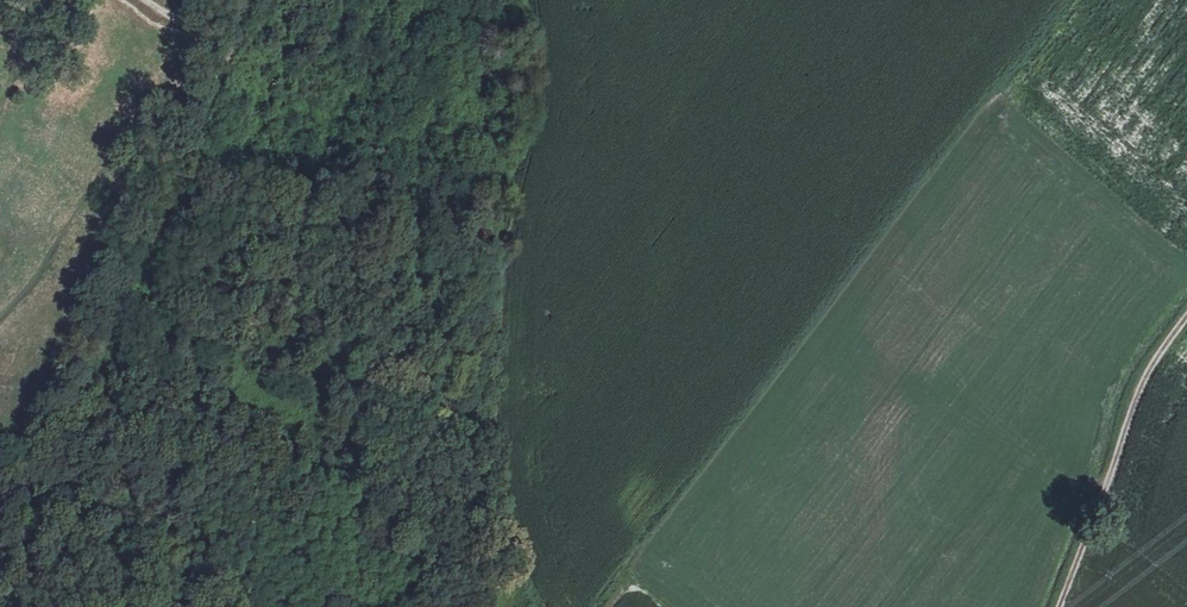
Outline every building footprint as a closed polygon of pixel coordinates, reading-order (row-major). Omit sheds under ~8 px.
[(264,206),(260,215),(270,217),(272,208),(264,206)]
